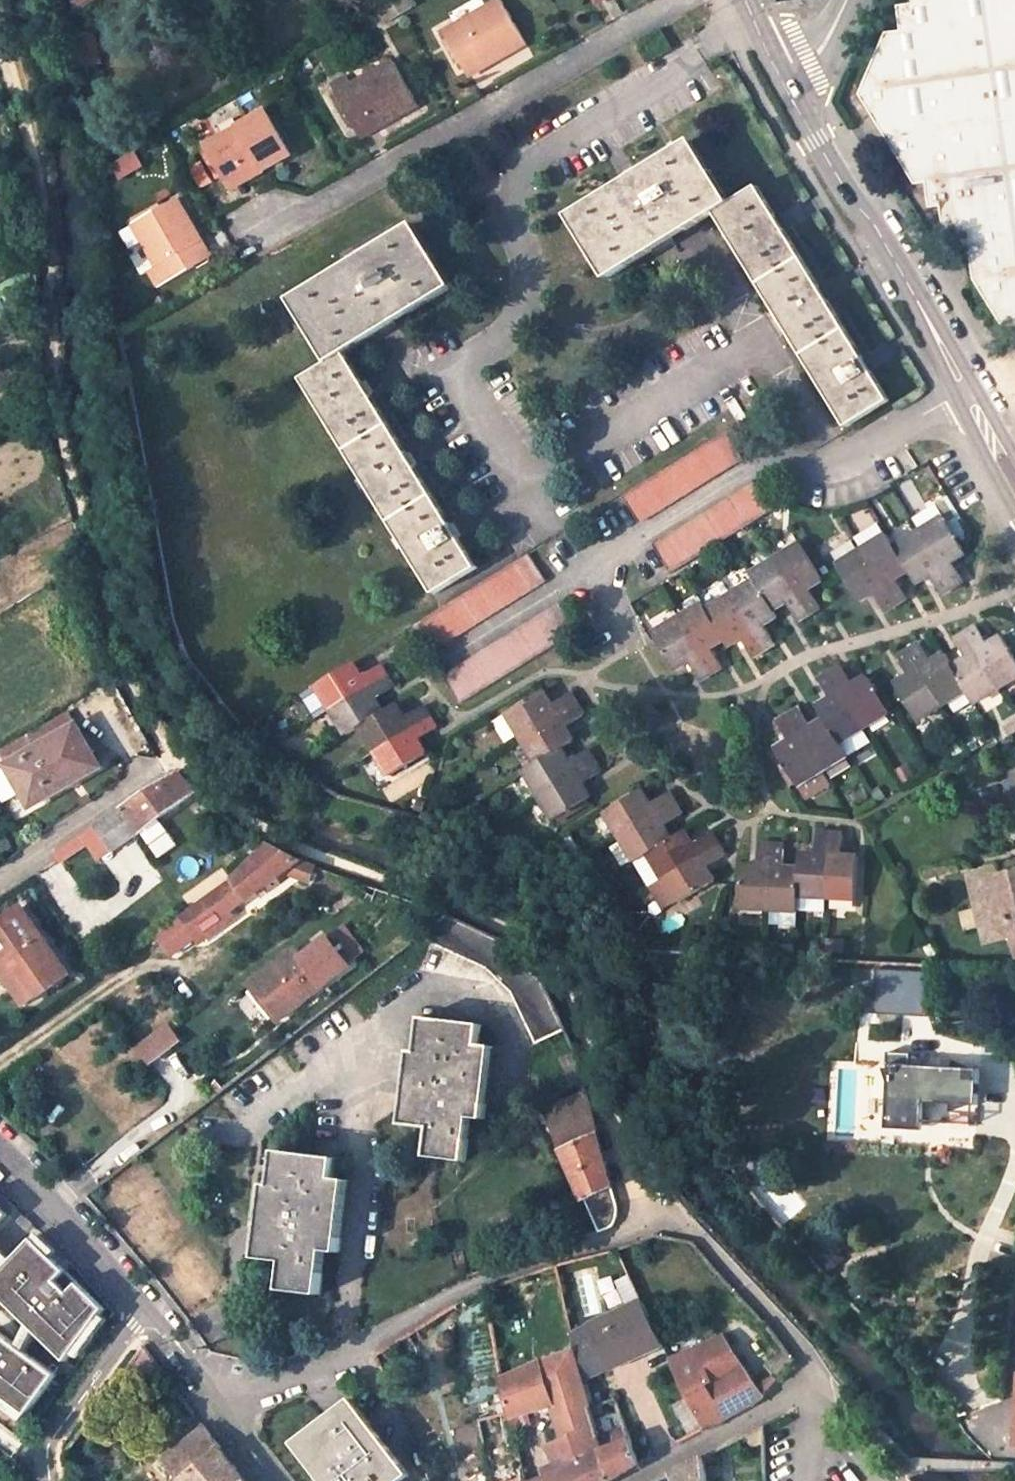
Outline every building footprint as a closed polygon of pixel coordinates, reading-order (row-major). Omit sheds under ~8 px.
[(388,19),(399,13),(411,6),(408,0),(393,0),(392,1),(381,7),(388,19)] [(463,69),(479,60),(482,66),(524,42),(500,0),(499,0),(442,32),(463,69)] [(1014,325),(1014,0),(912,0),(912,4),(898,6),(901,31),(887,33),(859,97),(915,185),(926,183),(931,208),(940,207),(944,231),(955,230),(959,255),(969,254),(973,280),(1003,326),(1014,325)] [(74,68),(98,63),(84,4),(60,17),(67,35),(74,68)] [(482,66),(479,60),(463,69),(466,75),(482,66)] [(371,124),(374,128),(416,104),(391,61),(349,85),(344,76),(328,85),(332,95),(328,97),(345,127),(350,125),(355,133),(371,124)] [(243,173),(246,179),(288,156),(262,111),(204,144),(226,182),(243,173)] [(87,143),(92,175),(120,159),(118,138),(87,143)] [(567,215),(605,278),(649,252),(714,212),(729,203),(690,140),(567,215)] [(226,182),(229,188),(246,179),(243,173),(226,182)] [(714,212),(845,427),(888,401),(756,186),(729,203),(714,212)] [(182,250),(198,241),(174,200),(131,225),(155,266),(147,270),(157,286),(191,267),(182,250)] [(363,341),(394,322),(451,286),(413,223),(289,298),(328,362),(342,353),(363,341)] [(433,593),(476,567),(342,353),(328,362),(301,379),(433,593)] [(732,427),(725,432),(735,449),(742,445),(732,427)] [(741,458),(735,449),(725,432),(621,496),(636,522),(741,458)] [(668,572),(772,509),(756,483),(653,547),(668,572)] [(918,531),(941,517),(933,504),(910,518),(918,531)] [(950,562),(964,554),(941,517),(918,531),(892,547),(907,571),(914,584),(929,575),(941,594),(962,580),(950,562)] [(876,526),(854,539),(860,549),(882,536),(876,526)] [(860,549),(841,561),(835,565),(857,602),(872,592),(883,611),(905,598),(893,579),(907,571),(892,547),(884,534),(882,536),(860,549)] [(860,549),(854,539),(853,538),(834,550),(841,561),(860,549)] [(807,588),(821,580),(799,544),(749,574),(753,579),(771,610),(785,602),(796,620),(818,607),(807,588)] [(426,652),(542,581),(526,555),(519,559),(441,607),(410,627),(426,652)] [(703,609),(722,640),(725,646),(739,638),(751,657),(774,642),(762,623),(775,616),(771,610),(753,579),(703,609)] [(699,604),(651,633),(673,670),(687,662),(698,680),(721,667),(709,648),(722,640),(703,609),(699,604)] [(441,677),(457,703),(574,632),(564,616),(558,605),(441,677)] [(564,616),(574,632),(581,627),(572,612),(564,616)] [(1014,678),(1014,662),(1000,637),(986,646),(974,627),(953,640),(964,659),(952,667),(966,691),(974,704),(1014,678)] [(966,691),(952,667),(943,654),(929,662),(918,644),(896,658),(907,676),(893,685),(916,722),(966,691)] [(356,728),(381,712),(372,698),(391,687),(378,665),(359,676),(350,663),(312,687),(343,735),(356,728)] [(868,742),(860,729),(887,713),(865,678),(851,686),(838,665),(816,679),(828,700),(815,708),(822,720),(845,757),(868,742)] [(535,762),(558,749),(570,741),(561,727),(582,713),(570,692),(548,705),(540,692),(504,714),(535,762)] [(403,718),(394,704),(381,712),(356,728),(386,777),(425,754),(416,741),(434,730),(420,707),(403,718)] [(796,787),(822,771),(845,757),(822,720),(809,728),(797,708),(776,721),(788,741),(774,750),(796,787)] [(101,767),(77,726),(8,766),(31,807),(101,767)] [(521,771),(551,819),(588,797),(579,783),(598,772),(585,750),(566,762),(558,749),(535,762),(521,771)] [(805,800),(830,785),(822,771),(796,787),(805,800)] [(95,826),(113,850),(196,792),(179,772),(95,826)] [(639,791),(603,813),(620,841),(633,862),(645,855),(669,840),(661,827),(680,814),(667,794),(647,805),(639,791)] [(797,867),(796,897),(854,900),(856,857),(841,856),(842,833),(815,832),(814,854),(798,854),(797,867)] [(645,855),(676,905),(712,883),(703,869),(722,857),(709,835),(689,847),(680,833),(669,840),(645,855)] [(633,862),(620,841),(609,848),(622,868),(633,862)] [(797,867),(782,867),(783,844),(757,842),(755,865),(740,864),(737,908),(795,911),(796,897),(797,867)] [(239,876),(181,918),(194,937),(197,935),(202,942),(219,929),(215,922),(230,911),(286,871),(308,880),(313,866),(302,862),(268,845),(239,876)] [(972,871),(989,941),(1011,936),(1014,950),(1014,860),(972,871)] [(954,862),(919,871),(922,880),(957,873),(954,862)] [(962,874),(980,943),(989,941),(972,871),(962,874)] [(10,982),(12,985),(26,1005),(68,974),(22,906),(0,921),(0,959),(0,960),(3,963),(0,965),(0,968),(1,970),(3,973),(5,976),(8,979),(10,982)] [(422,915),(434,920),(436,910),(425,906),(422,915)] [(215,922),(219,929),(234,918),(230,911),(215,922)] [(448,914),(419,936),(488,968),(510,990),(536,1044),(566,1030),(544,981),(503,939),(448,914)] [(337,933),(353,964),(365,958),(349,927),(337,933)] [(274,1016),(277,1020),(347,965),(327,937),(301,957),(295,949),(250,984),(253,988),(274,1016)] [(878,1013),(929,1014),(930,971),(878,971),(878,1013)] [(428,1156),(466,1160),(471,1116),(484,1118),(493,1045),(480,1044),(483,1024),(423,1017),(419,1050),(411,1050),(402,1124),(432,1127),(428,1156)] [(150,1066),(185,1043),(171,1022),(136,1045),(150,1066)] [(558,1090),(562,1100),(586,1090),(575,1048),(564,1052),(564,1066),(573,1083),(558,1090)] [(925,1105),(978,1108),(981,1067),(890,1063),(888,1092),(887,1122),(924,1123),(925,1105)] [(588,1098),(586,1090),(562,1100),(565,1109),(548,1117),(599,1231),(613,1226),(617,1206),(588,1098)] [(931,1119),(953,1119),(953,1107),(931,1107),(931,1119)] [(348,1180),(334,1179),(337,1158),(278,1151),(274,1185),(267,1184),(258,1258),(286,1261),(283,1290),(321,1294),(326,1249),(340,1251),(348,1180)] [(27,1243),(0,1216),(0,1272),(27,1243)] [(0,1272),(0,1303),(63,1361),(95,1315),(51,1269),(27,1243),(0,1272)] [(613,1281),(626,1305),(642,1297),(629,1273),(613,1281)] [(642,1300),(590,1325),(609,1364),(641,1349),(643,1354),(663,1345),(642,1300)] [(762,1321),(758,1323),(763,1329),(767,1326),(762,1321)] [(699,1347),(714,1379),(742,1361),(725,1336),(699,1347)] [(25,1414),(52,1377),(0,1339),(0,1395),(25,1414)] [(165,1372),(146,1346),(129,1369),(139,1381),(145,1389),(165,1372)] [(742,1361),(714,1379),(699,1347),(671,1360),(689,1397),(704,1427),(754,1400),(748,1392),(759,1385),(742,1361)] [(563,1438),(547,1444),(557,1462),(562,1471),(583,1462),(582,1456),(603,1448),(599,1434),(591,1407),(575,1348),(544,1360),(538,1362),(501,1379),(509,1412),(509,1415),(552,1404),(563,1438)] [(641,1349),(609,1364),(612,1372),(644,1357),(643,1354),(641,1349)] [(133,1385),(139,1381),(129,1369),(124,1375),(133,1385)] [(774,1375),(759,1385),(748,1392),(754,1400),(761,1396),(775,1377),(774,1375)] [(704,1427),(689,1397),(674,1404),(690,1435),(704,1427)] [(410,1474),(351,1398),(294,1443),(323,1480),(401,1480),(410,1474)] [(611,1478),(640,1462),(625,1424),(599,1434),(603,1448),(611,1478)] [(165,1460),(181,1479),(183,1480),(244,1480),(246,1479),(245,1478),(224,1452),(205,1425),(165,1460)] [(756,1458),(765,1457),(764,1425),(748,1433),(756,1458)] [(603,1448),(582,1456),(583,1462),(562,1471),(545,1477),(536,1480),(605,1480),(611,1478),(603,1448)] [(671,1473),(675,1480),(706,1480),(703,1457),(671,1473)] [(562,1471),(557,1462),(541,1468),(545,1477),(562,1471)]
